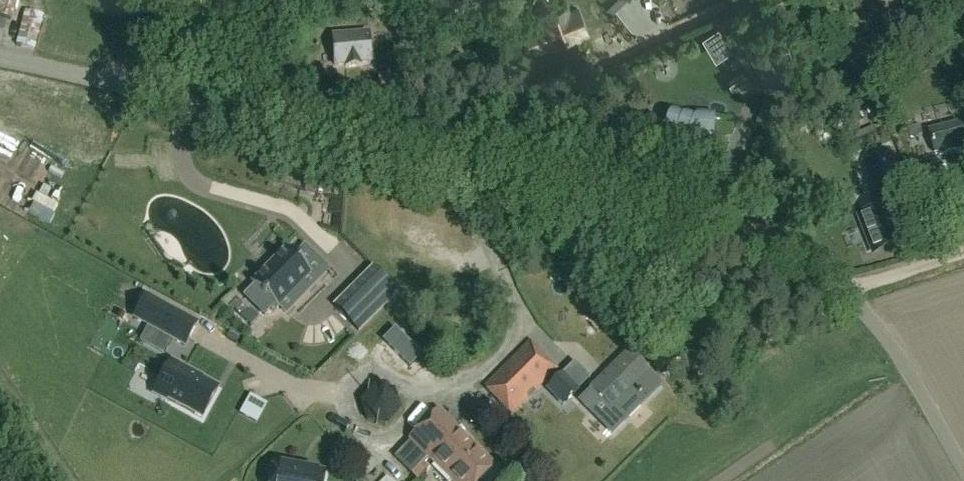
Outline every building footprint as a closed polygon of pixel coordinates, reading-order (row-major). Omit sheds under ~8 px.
[(8,21),(16,0),(0,0),(0,18),(8,21)] [(922,1),(922,0),(875,0),(883,18),(922,1)] [(530,53),(555,42),(578,33),(568,8),(544,17),(546,24),(522,35),(530,53)] [(44,16),(25,12),(16,45),(35,49),(44,16)] [(817,15),(805,20),(812,36),(824,30),(817,15)] [(719,28),(705,36),(717,56),(731,48),(719,28)] [(360,64),(370,63),(368,34),(333,37),(335,66),(345,65),(345,67),(360,66),(360,64)] [(749,49),(765,76),(786,64),(769,36),(749,49)] [(743,105),(759,96),(746,76),(731,85),(743,105)] [(873,115),(869,107),(861,111),(865,119),(873,115)] [(690,148),(709,149),(709,148),(707,148),(710,118),(711,118),(711,117),(699,116),(698,119),(685,115),(685,116),(673,113),(667,135),(678,138),(694,143),(694,147),(690,146),(690,148)] [(928,131),(934,157),(939,156),(940,159),(963,153),(962,149),(963,148),(963,122),(928,131)] [(218,132),(211,130),(209,137),(216,139),(218,132)] [(877,194),(900,185),(888,155),(866,164),(877,194)] [(307,180),(304,192),(315,194),(318,182),(307,180)] [(891,203),(857,217),(872,253),(889,246),(887,241),(904,235),(891,203)] [(254,287),(244,297),(263,316),(273,306),(276,309),(277,308),(288,297),(294,303),(306,291),(299,285),(309,275),(309,276),(310,275),(284,249),(283,250),(284,250),(252,283),(251,283),(250,284),(254,287)] [(302,332),(343,291),(325,273),(278,318),(283,323),(267,339),(311,384),(333,364),(302,332)] [(380,310),(359,288),(336,311),(357,333),(380,310)] [(145,297),(132,320),(147,327),(139,342),(162,354),(170,340),(183,347),(196,324),(145,297)] [(310,331),(317,339),(330,327),(324,320),(310,331)] [(229,331),(225,338),(236,344),(239,337),(229,331)] [(394,336),(384,347),(410,371),(420,360),(394,336)] [(531,341),(485,387),(511,414),(557,369),(548,359),(546,360),(538,352),(540,351),(531,341)] [(604,401),(625,423),(662,386),(629,352),(592,389),(593,390),(580,402),(591,413),(604,401)] [(205,419),(221,389),(194,374),(195,372),(175,361),(158,393),(205,419)] [(576,390),(561,375),(549,387),(564,402),(576,390)] [(381,393),(365,405),(378,423),(394,411),(381,393)] [(255,422),(256,420),(264,405),(248,396),(239,413),(255,422)] [(409,439),(452,480),(479,480),(493,466),(438,411),(409,439)] [(274,464),(271,480),(322,480),(323,473),(274,464)]
